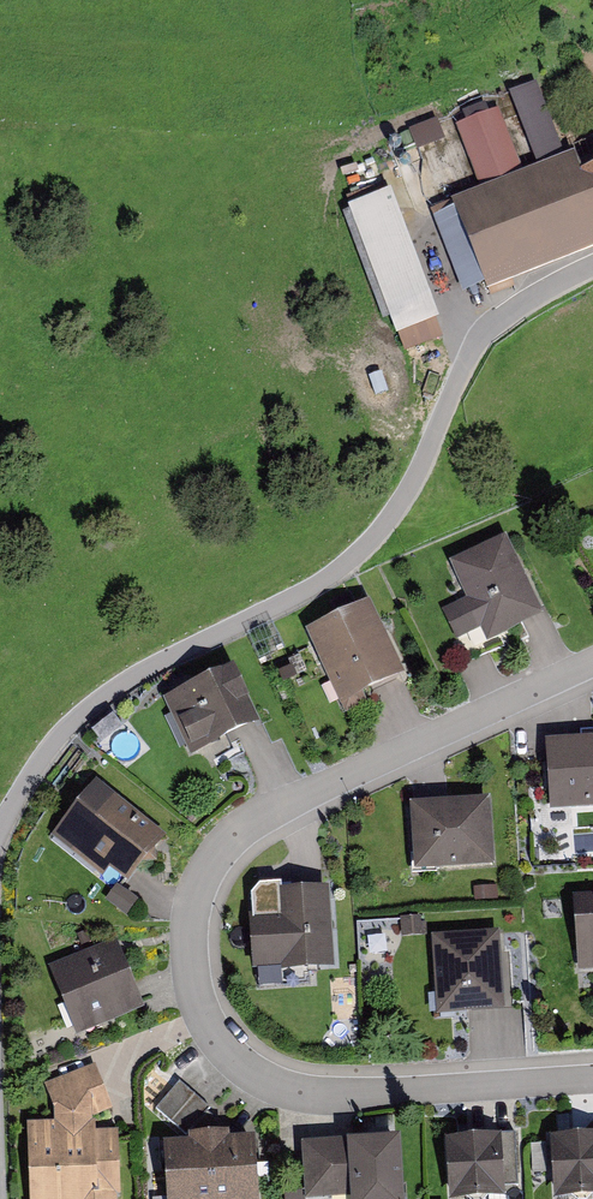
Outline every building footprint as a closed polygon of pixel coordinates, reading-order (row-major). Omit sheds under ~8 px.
[(537,77),(511,87),(539,157),(564,147),(537,77)] [(456,125),(481,189),(523,173),(498,109),(456,125)] [(450,201),(485,291),(592,250),(592,146),(523,173),(481,189),(450,201)] [(391,190),(348,206),(396,335),(439,319),(391,190)] [(450,562),(466,598),(441,610),(455,640),(481,628),(487,642),(543,616),(506,536),(450,562)] [(370,600),(305,631),(341,706),(405,675),(370,600)] [(234,667),(163,698),(190,756),(260,725),(234,667)] [(113,714),(100,725),(111,737),(123,726),(113,714)] [(545,742),(550,811),(592,808),(592,739),(545,742)] [(96,780),(51,836),(103,878),(109,869),(129,885),(167,837),(96,780)] [(490,799),(410,805),(415,872),(495,866),(490,799)] [(330,889),(273,892),(274,913),(249,914),(251,970),(279,968),(279,971),(333,969),(330,889)] [(573,896),(578,971),(592,971),(592,895),(573,896)] [(421,916),(400,918),(401,937),(422,935),(421,916)] [(500,932),(431,936),(437,1016),(505,1012),(500,932)] [(115,938),(48,964),(76,1036),(143,1010),(115,938)] [(530,1007),(530,974),(517,974),(517,945),(506,945),(505,1007),(530,1007)] [(49,1091),(61,1108),(61,1126),(33,1126),(38,1198),(133,1198),(128,1132),(110,1132),(105,1120),(119,1114),(100,1067),(49,1091)] [(156,1109),(187,1136),(211,1109),(179,1082),(156,1109)] [(213,1198),(259,1198),(255,1137),(230,1139),(229,1133),(209,1135),(213,1198)] [(209,1135),(187,1136),(188,1142),(163,1144),(167,1198),(213,1198),(209,1135)] [(451,1142),(456,1198),(514,1198),(509,1137),(451,1142)] [(554,1139),(556,1198),(592,1197),(592,1137),(554,1139)] [(311,1146),(315,1198),(415,1198),(411,1138),(311,1146)]
